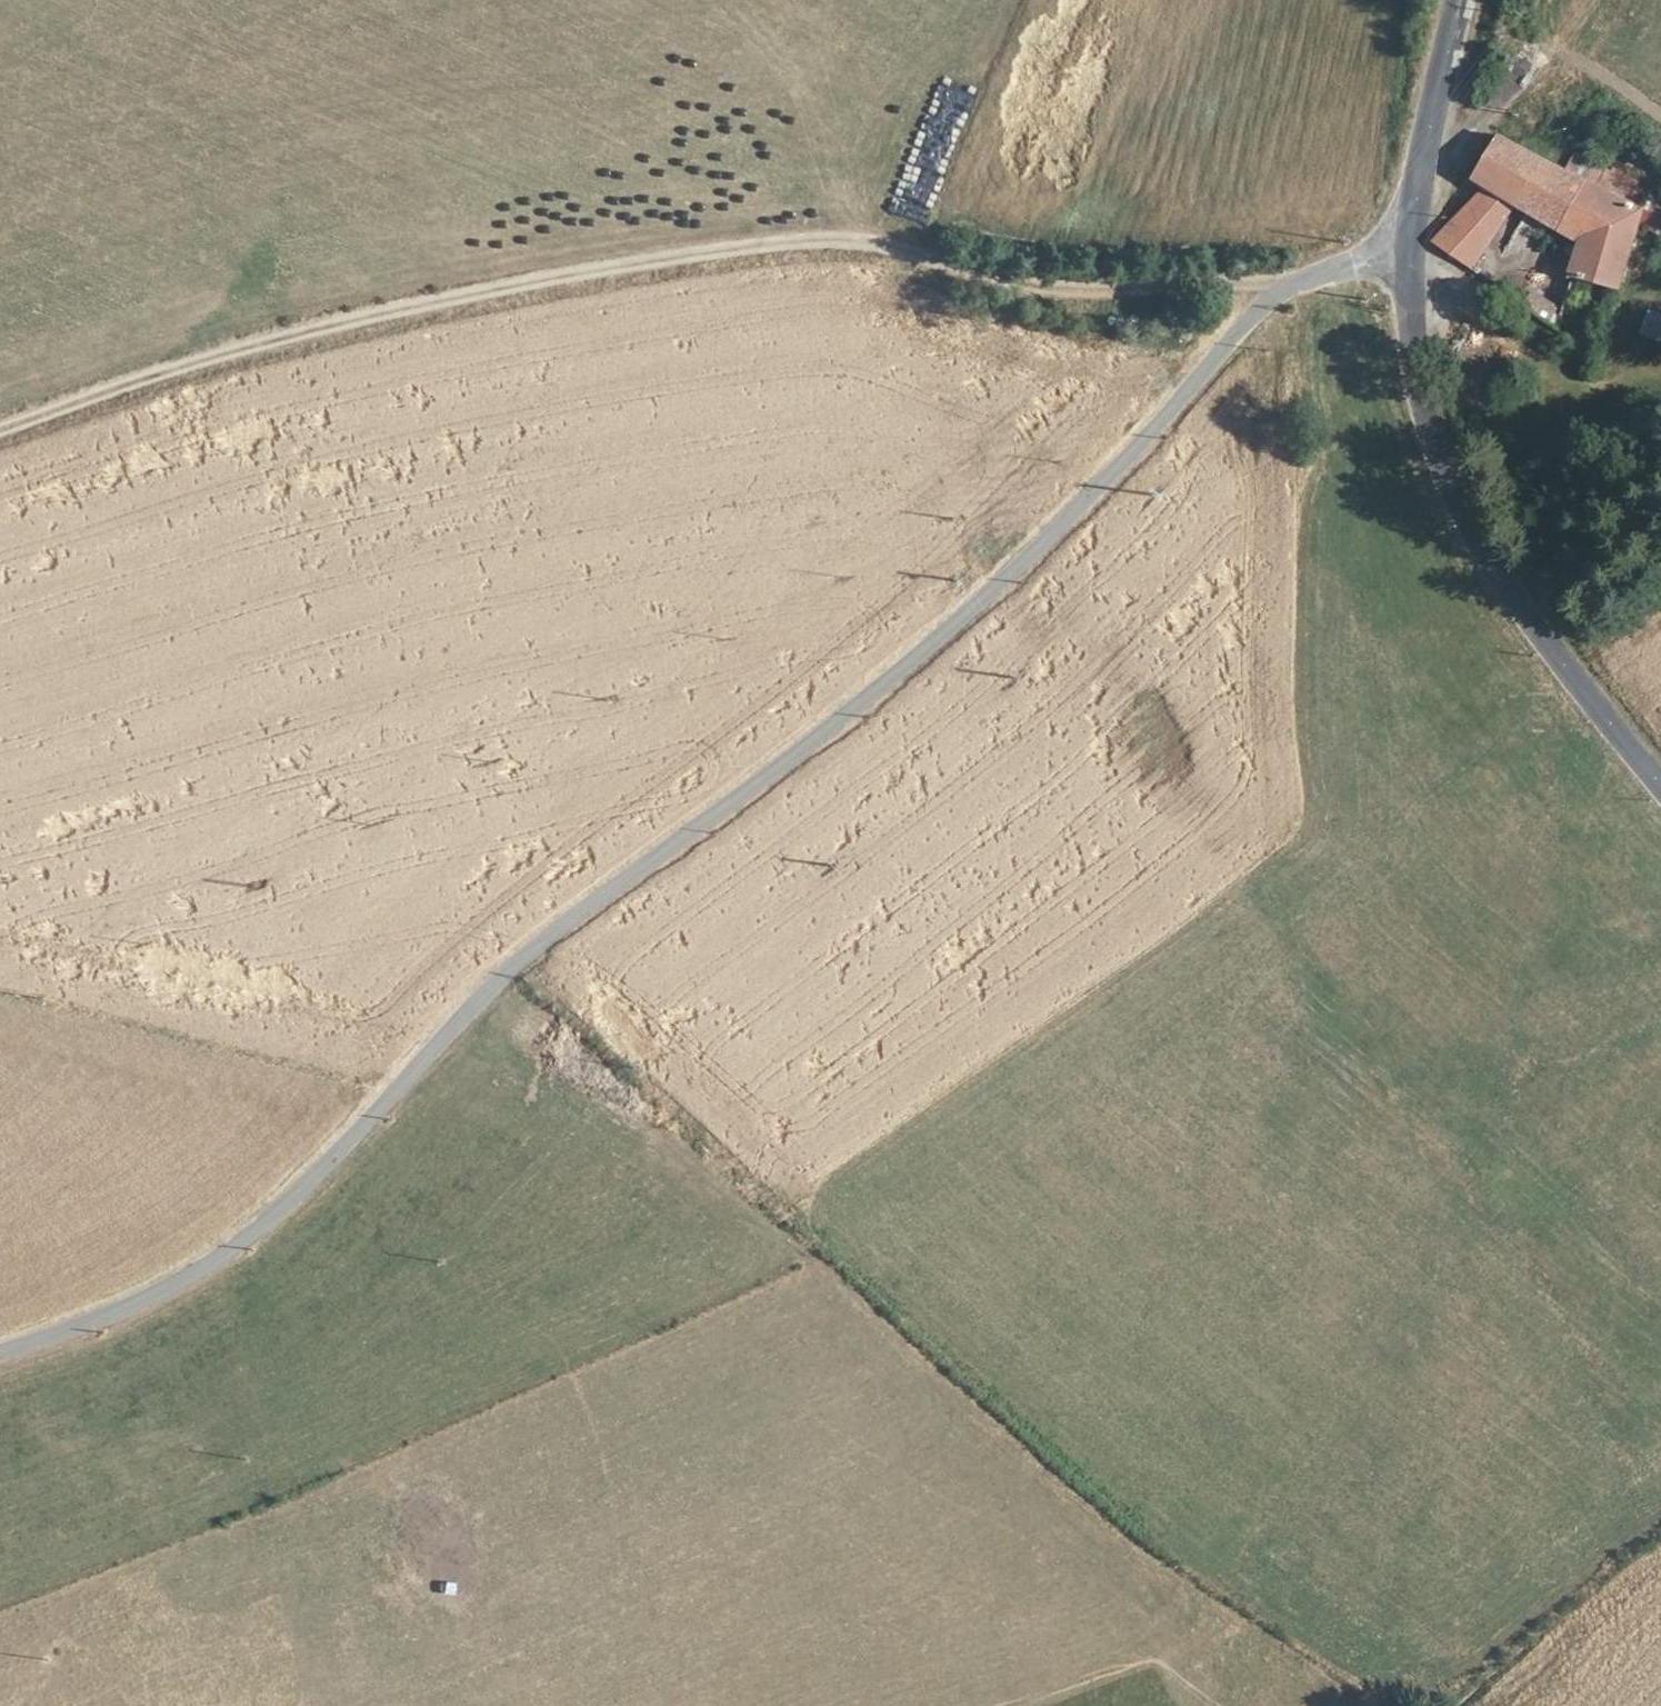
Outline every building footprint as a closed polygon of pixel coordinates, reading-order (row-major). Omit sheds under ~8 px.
[(1572,171),(1493,131),(1470,173),(1476,176),(1514,196),(1573,226),(1564,272),(1611,287),(1632,198),(1596,181),(1572,171)] [(1608,165),(1596,181),(1632,198),(1636,188),(1637,180),(1608,165)] [(1476,176),(1433,239),(1471,264),(1514,196),(1476,176)] [(1647,230),(1660,235),(1660,202),(1657,201),(1647,230)] [(1523,286),(1517,297),(1550,321),(1556,302),(1523,286)] [(1640,337),(1660,342),(1660,314),(1647,310),(1640,337)]
